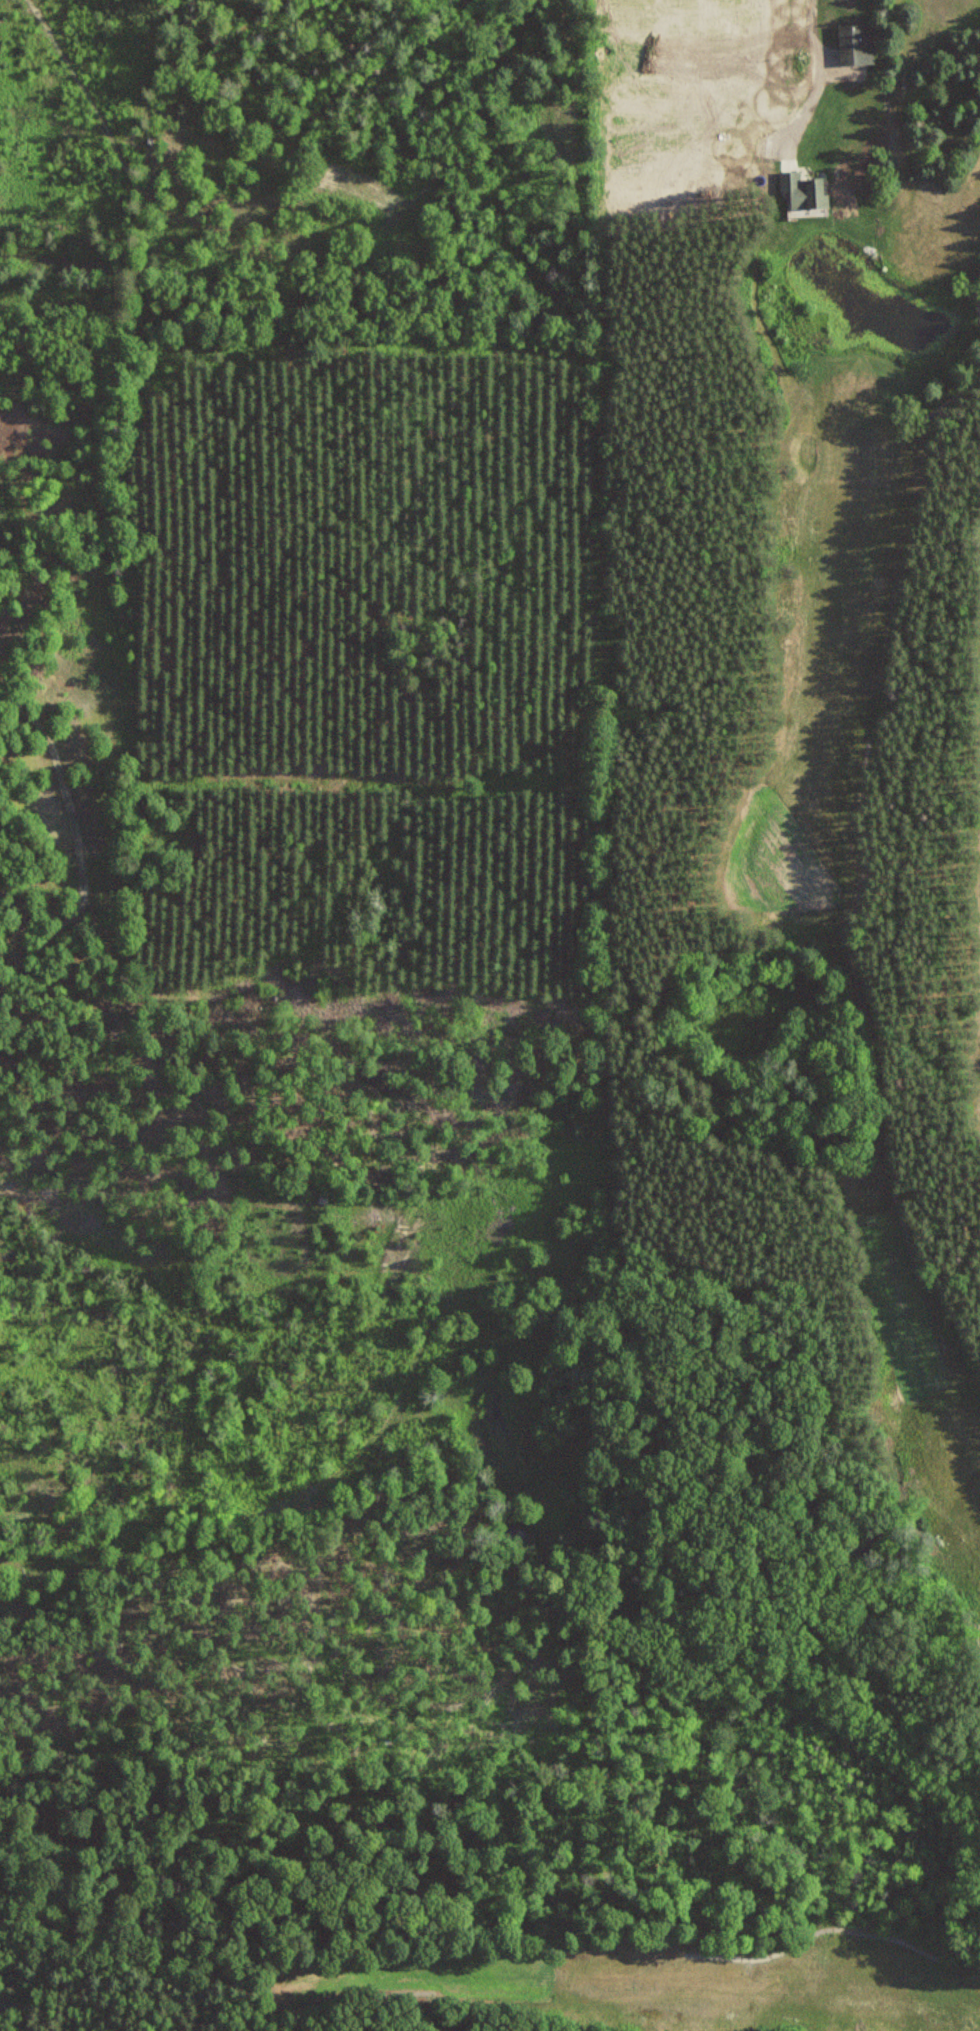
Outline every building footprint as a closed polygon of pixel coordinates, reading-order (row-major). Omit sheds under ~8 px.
[(875,64),(874,25),(839,26),(840,65),(875,64)] [(780,171),(781,192),(791,192),(792,210),(827,209),(827,180),(801,180),(801,171),(780,171)]
